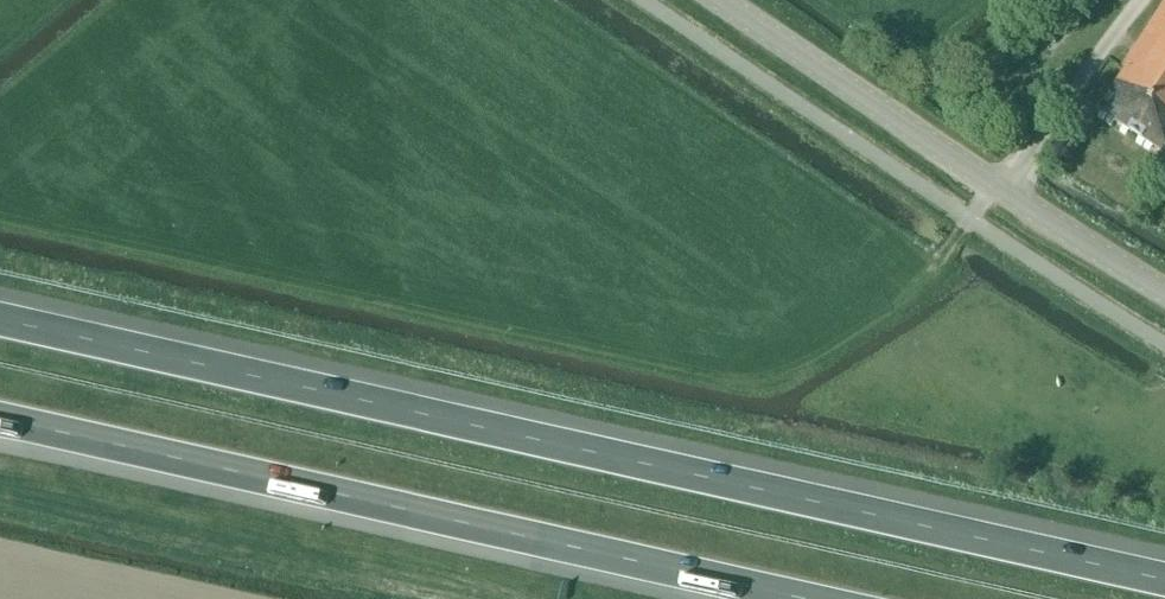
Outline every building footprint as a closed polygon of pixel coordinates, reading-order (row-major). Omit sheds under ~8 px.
[(1122,67),(1126,70),(1098,112),(1164,156),(1164,3),(1122,67)]
